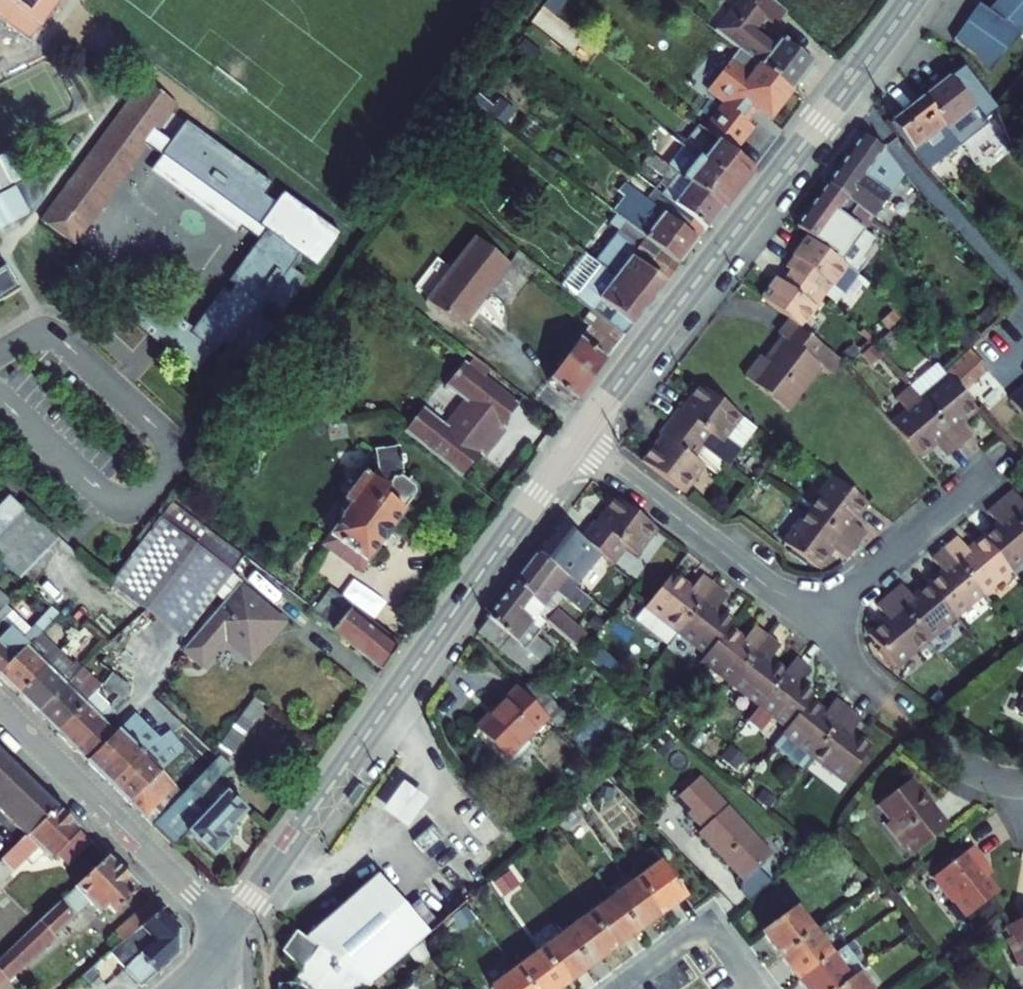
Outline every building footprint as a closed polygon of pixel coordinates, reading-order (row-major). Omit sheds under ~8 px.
[(41,19),(55,0),(15,0),(41,19)] [(788,10),(779,0),(742,0),(719,29),(794,87),(815,62),(785,37),(777,45),(758,29),(769,16),(778,24),(788,10)] [(985,11),(1019,36),(1022,32),(1022,0),(996,0),(985,11)] [(975,5),(949,41),(970,55),(984,74),(1019,36),(985,11),(975,5)] [(794,87),(719,29),(708,43),(750,76),(739,89),(772,116),(794,87)] [(963,68),(922,98),(923,101),(955,144),(989,122),(985,116),(989,112),(963,68)] [(149,70),(44,209),(78,234),(152,136),(169,148),(160,161),(242,223),(245,219),(261,232),(230,273),(237,278),(231,286),(225,281),(195,320),(191,325),(217,345),(223,336),(248,355),(275,319),(260,308),(270,294),(285,306),(310,273),(295,262),(304,249),(319,260),(344,228),(287,185),(278,196),(268,188),(277,176),(191,112),(175,132),(162,123),(183,96),(149,70)] [(922,98),(887,125),(920,170),(923,174),(935,164),(957,147),(955,144),(923,101),(922,98)] [(677,140),(664,157),(724,204),(753,166),(723,142),(690,117),(675,136),(688,147),(677,140)] [(874,216),(901,183),(879,148),(866,136),(831,181),(874,216)] [(724,204),(664,157),(656,168),(667,176),(660,186),(663,188),(704,219),(709,223),(724,204)] [(935,164),(923,174),(966,220),(979,211),(935,164)] [(874,216),(831,181),(797,224),(834,253),(832,256),(847,268),(861,251),(872,259),(883,246),(866,232),(874,223),(872,219),(874,216)] [(640,189),(622,214),(681,259),(700,234),(695,231),(704,219),(663,188),(654,200),(640,189)] [(596,249),(593,252),(653,296),(666,279),(681,259),(622,214),(607,233),(612,237),(600,252),(596,249)] [(511,256),(479,231),(430,296),(463,323),(512,260),(510,258),(511,256)] [(847,268),(832,256),(802,232),(779,261),(786,267),(810,287),(817,293),(826,301),(851,272),(847,268)] [(653,296),(593,252),(568,286),(607,315),(627,330),(653,296)] [(10,290),(12,291),(29,281),(14,257),(4,264),(0,258),(0,297),(10,290)] [(810,287),(786,267),(777,278),(771,273),(757,290),(786,315),(795,322),(817,293),(810,287)] [(578,396),(627,330),(607,315),(594,332),(585,326),(549,374),(578,396)] [(824,370),(831,362),(836,356),(795,322),(786,315),(774,330),(781,335),(763,356),(758,352),(741,373),(782,406),(817,364),(824,370)] [(950,337),(962,352),(964,350),(975,340),(963,326),(950,337)] [(962,352),(941,371),(957,390),(982,369),(964,350),(962,352)] [(429,402),(409,427),(467,472),(485,448),(490,452),(511,425),(508,423),(526,400),(471,357),(452,382),(472,398),(453,422),(429,402)] [(932,360),(904,384),(954,444),(965,433),(955,422),(971,408),(957,390),(941,371),(932,360)] [(1002,398),(1022,424),(1022,381),(1002,398)] [(700,443),(725,462),(738,447),(724,435),(741,416),(700,384),(680,408),(678,405),(667,418),(700,443)] [(899,409),(882,424),(909,458),(929,440),(942,454),(954,444),(904,384),(889,398),(899,409)] [(741,416),(724,435),(738,447),(754,426),(741,416)] [(641,457),(683,489),(704,463),(692,454),(700,443),(667,418),(658,429),(661,433),(641,457)] [(725,462),(700,443),(692,454),(704,463),(717,473),(725,462)] [(825,474),(800,506),(847,543),(856,531),(843,521),(859,502),(825,474)] [(364,477),(339,511),(346,517),(329,539),(331,540),(323,550),(355,573),(363,563),(365,565),(415,497),(414,491),(399,479),(390,483),(384,491),(364,477)] [(995,503),(1022,538),(1022,502),(1017,506),(1007,493),(995,503)] [(598,557),(611,568),(629,546),(638,555),(659,529),(618,497),(597,523),(594,521),(578,540),(598,557)] [(110,574),(144,603),(209,528),(170,499),(110,574)] [(61,532),(27,502),(0,530),(0,561),(18,577),(61,532)] [(995,503),(983,513),(994,527),(977,540),(1003,571),(1022,555),(1022,538),(995,503)] [(847,543),(800,506),(774,537),(807,565),(823,546),(835,556),(847,543)] [(558,523),(537,552),(575,584),(598,557),(578,540),(558,523)] [(209,528),(144,603),(179,633),(214,591),(225,599),(240,584),(243,581),(231,571),(244,555),(209,528)] [(1003,571),(977,540),(962,552),(953,539),(940,549),(976,594),(1003,571)] [(976,594),(940,549),(928,559),(938,571),(920,585),(947,618),(976,594)] [(575,584),(537,552),(522,572),(541,589),(533,598),(548,611),(551,614),(575,584)] [(687,585),(668,569),(640,603),(672,628),(709,581),(697,572),(687,585)] [(541,589),(522,572),(516,581),(533,598),(541,589)] [(533,598),(516,581),(483,625),(532,670),(553,648),(539,635),(544,631),(536,623),(548,611),(533,598)] [(709,581),(672,628),(701,651),(724,622),(728,617),(711,604),(722,591),(709,581)] [(225,599),(179,645),(195,661),(220,637),(243,659),(279,624),(240,584),(225,599)] [(919,641),(947,618),(920,585),(906,596),(897,584),(882,596),(919,641)] [(334,590),(316,612),(314,615),(383,671),(403,643),(334,590)] [(40,596),(14,623),(31,639),(40,629),(53,615),(56,612),(40,596)] [(919,641),(882,596),(870,606),(879,618),(864,630),(891,663),(919,641)] [(31,639),(14,623),(0,609),(0,671),(31,639)] [(550,625),(585,642),(593,627),(558,610),(550,625)] [(724,622),(701,651),(697,656),(726,680),(764,632),(751,622),(740,634),(724,622)] [(17,693),(55,654),(63,645),(69,639),(64,634),(55,644),(40,629),(31,639),(0,671),(0,676),(17,693)] [(726,680),(754,701),(781,667),(765,654),(775,641),(764,632),(726,680)] [(17,693),(36,712),(75,673),(55,654),(17,693)] [(781,667),(754,701),(743,715),(756,726),(768,712),(782,723),(802,698),(809,690),(792,676),(803,663),(791,654),(781,667)] [(115,671),(102,660),(95,669),(106,680),(115,671)] [(36,712),(56,731),(95,693),(75,673),(36,712)] [(131,685),(120,675),(111,685),(127,697),(131,692),(128,689),(131,685)] [(1016,696),(1020,697),(1013,712),(1022,717),(1022,680),(1016,696)] [(549,717),(517,687),(479,729),(509,759),(549,717)] [(74,749),(103,721),(113,711),(95,693),(56,731),(74,749)] [(776,730),(805,754),(842,708),(829,698),(818,711),(802,698),(782,723),(776,730)] [(842,708),(805,754),(837,780),(864,747),(844,730),(854,719),(842,708)] [(74,749),(108,782),(157,740),(145,724),(138,730),(129,717),(114,732),(103,721),(74,749)] [(796,765),(805,754),(776,730),(767,742),(796,765)] [(173,742),(166,734),(157,740),(108,782),(150,822),(173,799),(165,791),(172,785),(150,762),(173,742)] [(150,822),(172,844),(187,829),(212,853),(227,838),(221,832),(229,825),(246,809),(215,778),(230,765),(219,754),(173,799),(150,822)] [(55,815),(0,760),(0,820),(25,845),(55,815)] [(771,854),(702,778),(677,801),(703,829),(699,832),(741,877),(737,881),(737,888),(750,902),(769,884),(755,869),(771,854)] [(900,782),(869,808),(882,824),(876,829),(894,851),(897,848),(903,855),(938,827),(924,807),(920,809),(900,782)] [(424,802),(399,785),(378,813),(403,831),(424,802)] [(441,813),(424,831),(435,841),(452,823),(441,813)] [(25,845),(2,867),(13,879),(38,857),(50,870),(58,862),(69,873),(92,852),(55,815),(25,845)] [(235,830),(229,825),(221,832),(227,838),(235,830)] [(993,892),(980,875),(971,863),(977,858),(965,844),(926,876),(943,899),(946,897),(961,916),(993,892)] [(986,870),(977,858),(971,863),(980,875),(986,870)] [(661,860),(636,878),(659,912),(685,894),(661,860)] [(140,900),(107,867),(0,963),(0,984),(4,988),(5,988),(93,916),(101,925),(107,919),(114,926),(140,900)] [(312,965),(306,975),(320,988),(371,988),(440,922),(386,867),(317,934),(328,942),(312,965)] [(636,878),(611,896),(635,929),(659,912),(636,878)] [(611,896),(586,913),(610,947),(635,929),(611,896)] [(759,931),(778,956),(811,932),(793,907),(759,931)] [(121,953),(161,920),(150,910),(111,942),(121,953)] [(610,947),(586,913),(562,930),(586,964),(610,947)] [(1002,925),(1006,935),(1004,936),(1017,964),(1022,962),(1022,917),(1002,925)] [(121,953),(112,961),(135,988),(151,988),(178,966),(179,937),(161,920),(121,953)] [(293,950),(312,965),(328,942),(317,934),(309,927),(293,950)] [(586,964),(562,930),(537,947),(561,982),(586,964)] [(811,932),(778,956),(796,981),(829,957),(811,932)] [(537,947),(513,965),(530,988),(551,988),(561,982),(537,947)] [(796,981),(801,988),(838,988),(855,976),(859,973),(841,948),(829,957),(796,981)] [(513,965),(487,983),(492,988),(530,988),(513,965)] [(410,975),(392,988),(419,988),(410,975)] [(92,976),(82,985),(86,988),(97,988),(100,986),(92,976)] [(284,976),(283,988),(303,988),(303,977),(284,976)] [(838,988),(864,988),(855,976),(838,988)]
